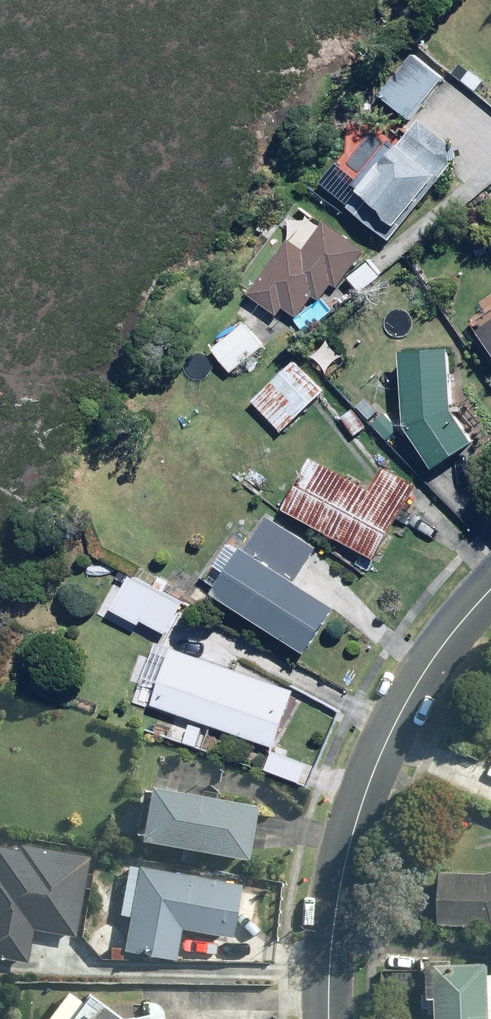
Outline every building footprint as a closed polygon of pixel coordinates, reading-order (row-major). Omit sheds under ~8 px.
[(443,79),(414,54),(379,96),(408,120),(443,79)] [(463,85),(453,98),(484,123),(490,114),(490,107),(463,85)] [(450,164),(448,145),(417,121),(404,137),(398,132),(357,183),(335,165),(319,185),(389,241),(450,164)] [(296,319),(312,297),(318,302),(331,285),(336,289),(364,252),(324,221),(301,251),(288,241),(247,295),(277,317),(283,309),(296,319)] [(257,352),(263,346),(244,323),(212,351),(232,374),(240,367),(250,379),(268,364),(257,352)] [(474,339),(490,364),(490,327),(474,339)] [(343,358),(325,339),(307,357),(325,375),(343,358)] [(449,350),(399,353),(403,428),(430,471),(473,444),(452,411),(449,350)] [(324,392),(293,361),(251,402),(281,434),(324,392)] [(400,428),(385,411),(370,425),(385,442),(400,428)] [(370,492),(309,458),(281,510),(374,561),(415,487),(383,469),(370,492)] [(224,542),(210,564),(226,575),(213,596),(306,655),(335,610),(293,583),(315,548),(264,516),(241,553),(224,542)] [(201,750),(209,727),(271,749),(291,692),(170,650),(150,706),(168,713),(160,736),(201,750)] [(308,765),(271,751),(263,773),(300,786),(308,765)] [(163,762),(158,790),(141,787),(132,842),(244,860),(254,806),(216,800),(221,771),(163,762)] [(0,842),(0,959),(24,963),(29,932),(76,939),(89,856),(0,842)] [(138,867),(122,953),(175,962),(180,930),(229,939),(239,886),(138,867)] [(484,873),(431,875),(432,925),(490,922),(490,871),(484,873)] [(436,1017),(436,1018),(490,1018),(490,966),(448,965),(425,965),(424,1017),(436,1017)] [(414,973),(392,972),(392,993),(414,994),(414,973)] [(90,993),(80,1005),(68,996),(48,1018),(120,1018),(90,993)]
